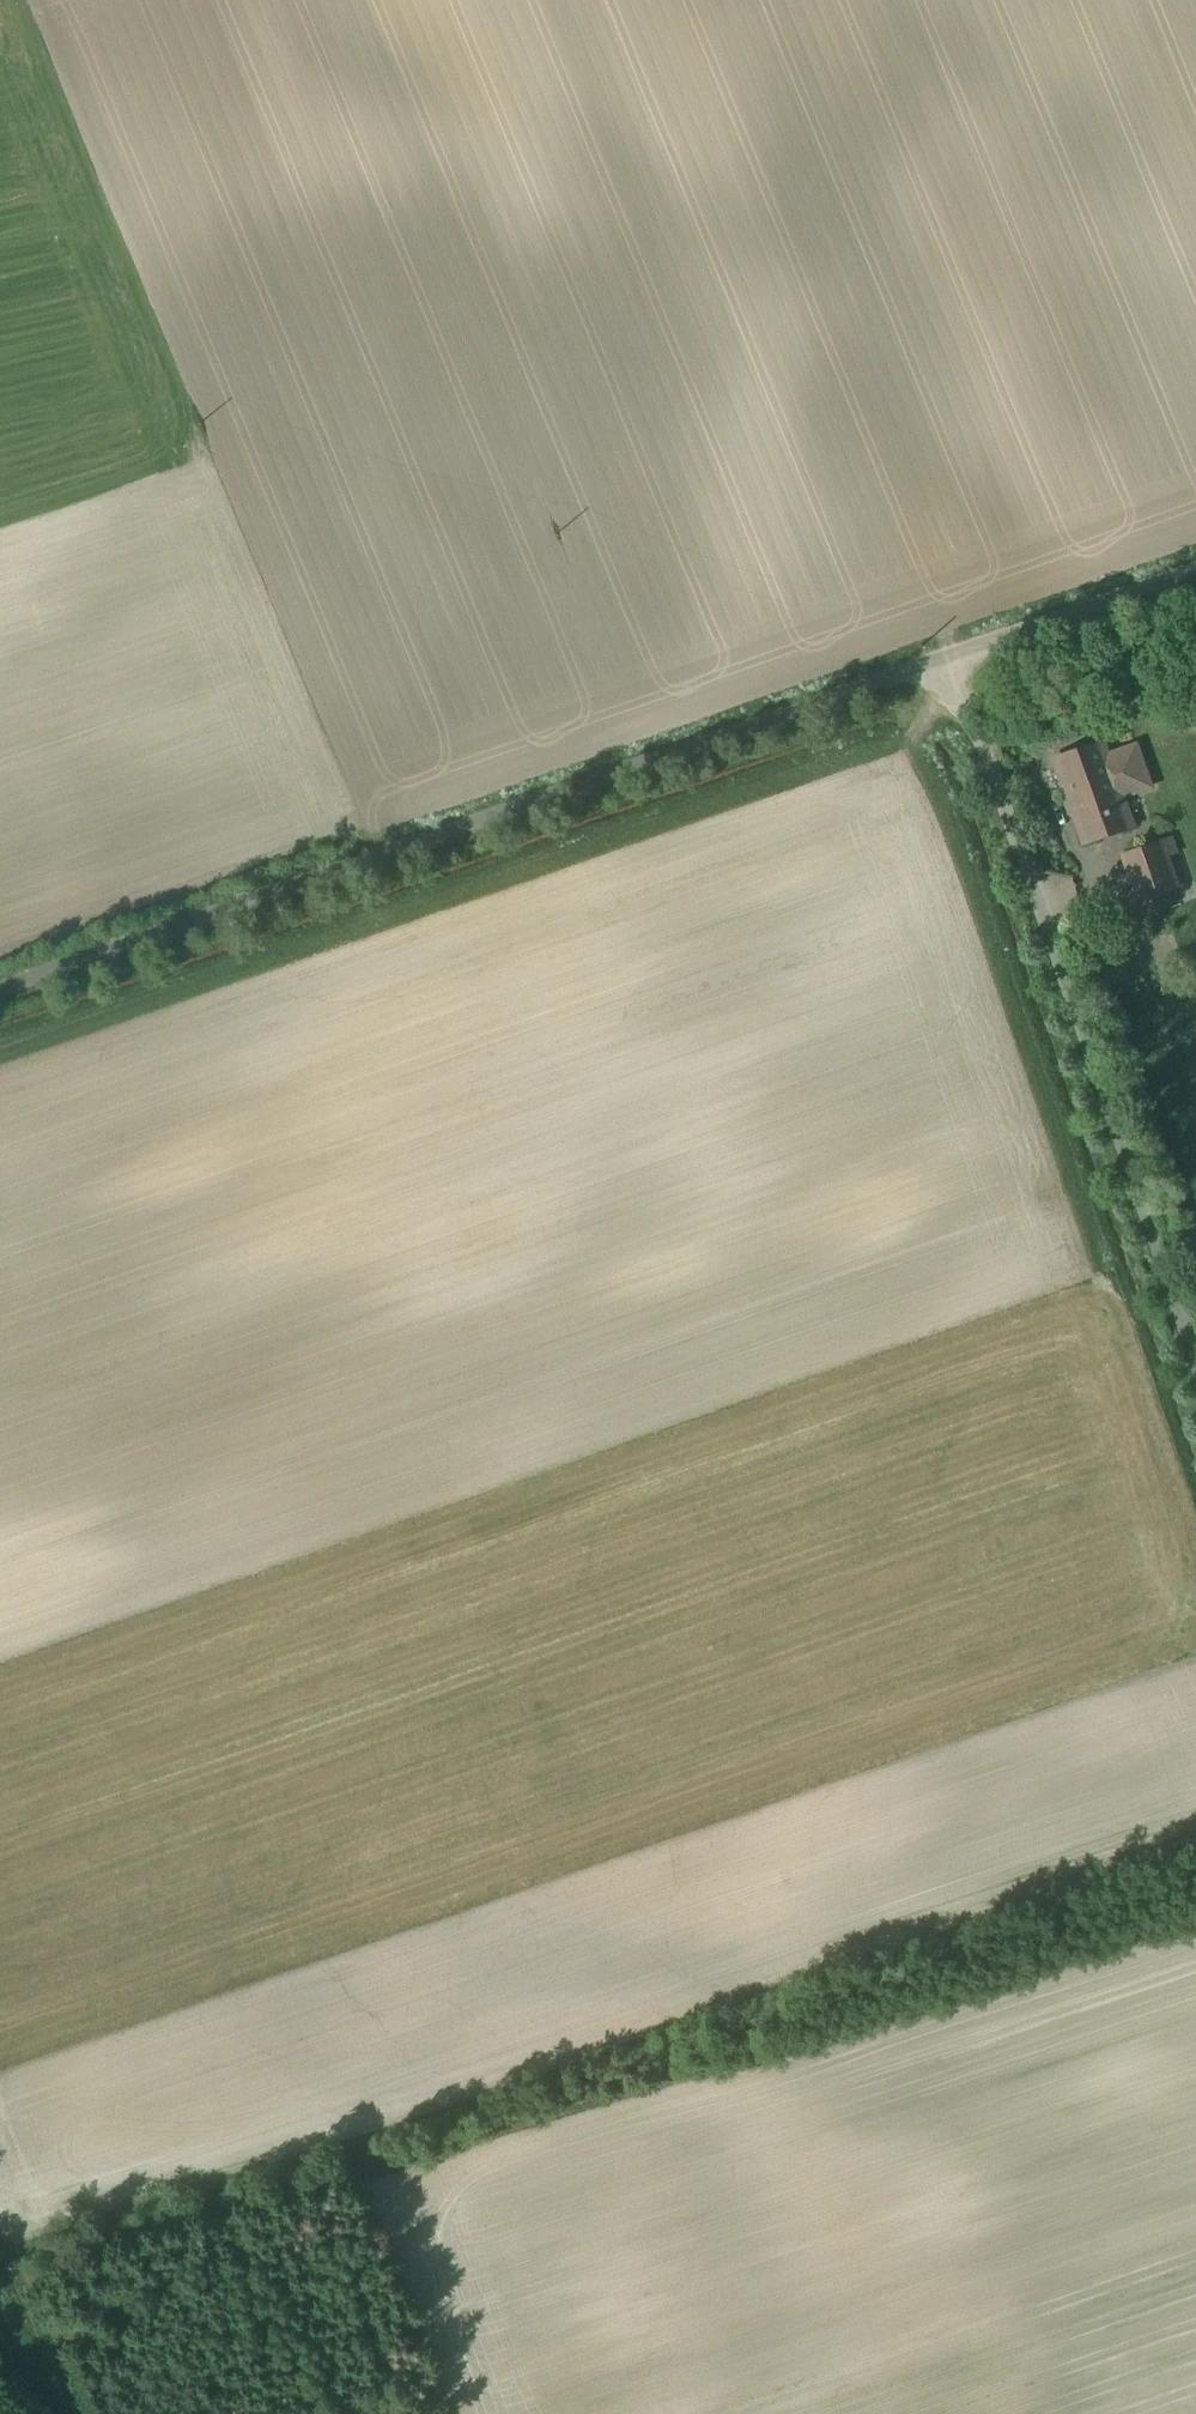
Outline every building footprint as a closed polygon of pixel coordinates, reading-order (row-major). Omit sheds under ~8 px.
[(1103,744),(1056,761),(1085,842),(1131,826),(1121,795),(1148,785),(1135,749),(1108,758),(1103,744)] [(1172,838),(1126,853),(1146,916),(1166,909),(1161,896),(1177,891),(1166,858),(1177,854),(1172,838)]
